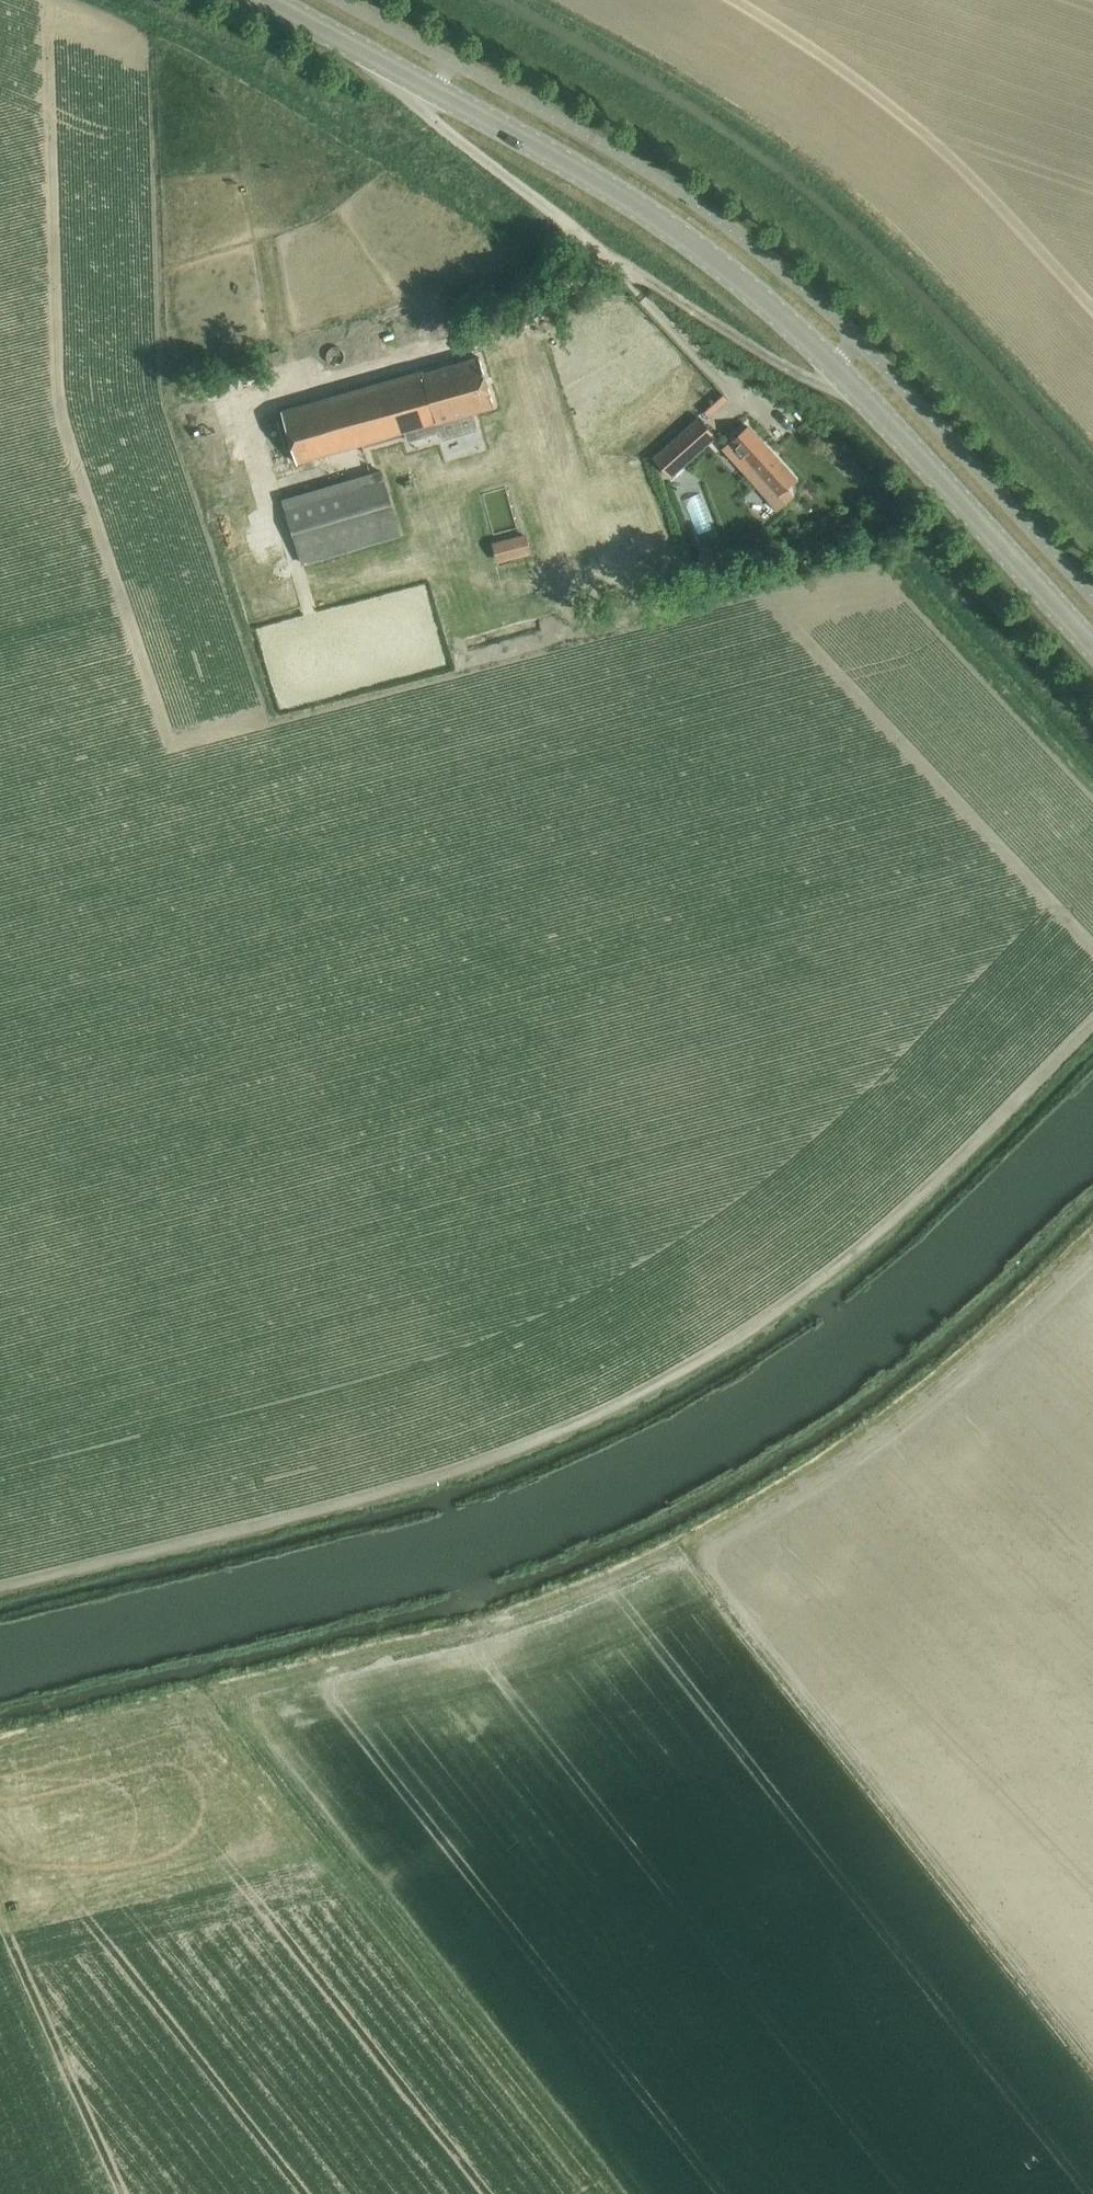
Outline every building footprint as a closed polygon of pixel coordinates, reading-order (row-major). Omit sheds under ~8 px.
[(437,422),(492,406),(478,356),(434,369),(434,366),(432,367),(431,364),(424,366),(426,371),(421,372),(421,371),(282,409),(299,465),(438,426),(437,422)] [(697,417),(652,457),(669,477),(715,437),(697,417)] [(794,496),(786,487),(788,486),(789,487),(791,485),(789,484),(794,479),(746,424),(728,440),(752,466),(745,472),(778,510),(794,496)] [(438,472),(464,465),(455,431),(429,438),(438,472)] [(301,562),(399,534),(380,470),(283,499),(301,562)] [(699,551),(695,564),(704,567),(709,554),(699,551)]
